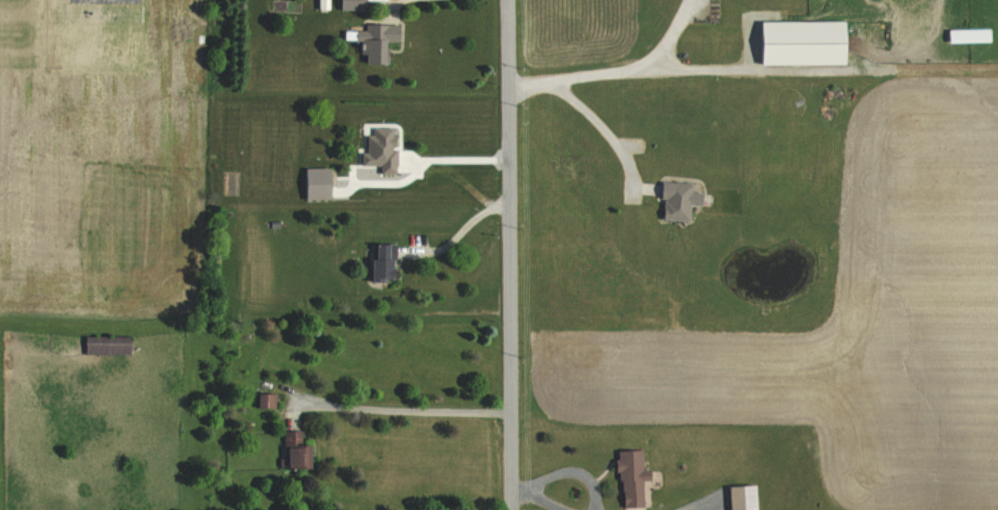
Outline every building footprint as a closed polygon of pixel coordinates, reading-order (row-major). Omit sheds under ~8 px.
[(342,10),(370,10),(370,0),(342,0),(342,10)] [(761,21),(761,65),(850,65),(850,22),(761,21)] [(402,24),(358,24),(358,42),(366,43),(366,64),(390,64),(391,42),(402,42),(402,24)] [(991,29),(949,29),(949,43),(991,43),(991,29)] [(382,173),(399,173),(398,128),(374,128),(374,136),(365,136),(365,166),(382,166),(382,173)] [(307,199),(334,199),(334,168),(307,168),(307,199)] [(691,221),(692,204),(704,205),(704,193),(693,193),(694,183),(663,181),(662,220),(691,221)] [(372,244),(372,281),(398,281),(398,244),(372,244)] [(87,335),(87,355),(132,355),(132,335),(87,335)] [(277,396),(262,394),(261,406),(276,407),(277,396)] [(302,431),(283,431),(283,469),(314,469),(314,445),(302,445),(302,431)] [(622,507),(644,507),(644,480),(654,480),(654,471),(644,471),(644,451),(621,451),(622,507)] [(758,486),(731,487),(732,509),(759,509),(758,486)]
